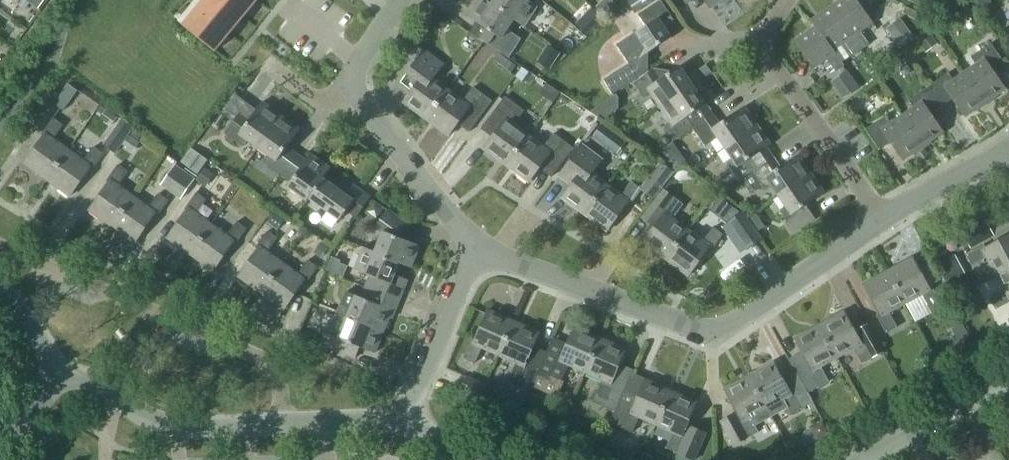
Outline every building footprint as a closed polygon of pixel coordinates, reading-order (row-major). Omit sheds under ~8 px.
[(28,2),(26,0),(18,0),(15,4),(23,9),(28,2)] [(37,8),(43,0),(26,0),(37,8)] [(184,24),(216,50),(230,34),(243,17),(257,0),(203,0),(184,24)] [(493,3),(489,0),(480,0),(469,16),(488,28),(481,38),(509,57),(522,38),(508,29),(515,17),(493,3)] [(493,3),(515,17),(525,24),(538,5),(529,0),(494,0),(493,3)] [(618,4),(614,0),(606,0),(598,8),(606,16),(618,4)] [(672,37),(665,27),(675,21),(662,0),(660,0),(639,14),(647,25),(618,44),(630,63),(605,79),(614,93),(649,70),(640,57),(672,37)] [(635,12),(654,0),(628,0),(635,12)] [(862,49),(870,43),(861,31),(873,22),(858,0),(839,0),(831,5),(862,49)] [(906,0),(923,8),(927,0),(906,0)] [(970,6),(982,15),(991,4),(987,0),(975,0),(970,6)] [(854,54),(862,49),(831,5),(811,19),(816,26),(834,49),(845,41),(854,54)] [(450,20),(440,13),(433,24),(438,28),(446,26),(450,20)] [(914,36),(905,23),(891,33),(901,46),(914,36)] [(834,49),(816,26),(796,39),(816,67),(828,58),(837,71),(845,65),(834,49)] [(939,45),(932,37),(920,46),(926,54),(939,45)] [(965,72),(986,102),(1006,88),(994,70),(1005,62),(991,42),(971,56),(976,64),(965,72)] [(544,50),(557,58),(561,52),(548,43),(544,50)] [(403,102),(426,119),(448,89),(433,77),(444,64),(425,50),(404,78),(415,87),(403,102)] [(499,52),(494,59),(512,72),(517,64),(499,52)] [(661,106),(700,79),(695,71),(688,76),(680,65),(670,72),(655,69),(654,68),(634,82),(644,96),(651,92),(661,106)] [(840,75),(847,85),(839,91),(844,97),(860,86),(848,70),(840,75)] [(966,116),(986,102),(965,72),(954,79),(949,72),(929,86),(942,105),(953,98),(966,116)] [(706,87),(700,79),(661,106),(671,121),(664,125),(674,140),(693,126),(713,113),(698,92),(706,87)] [(448,89),(426,119),(448,135),(459,121),(469,129),(468,130),(469,131),(492,100),(483,94),(483,93),(474,86),(463,100),(448,89)] [(914,107),(903,115),(924,146),(944,132),(931,113),(942,105),(929,86),(909,100),(914,107)] [(595,107),(612,95),(609,90),(591,102),(595,107)] [(506,165),(529,135),(514,123),(524,110),(506,96),(482,128),(485,125),(495,133),(484,148),(506,165)] [(244,145),(249,139),(259,146),(282,115),(263,101),(250,119),(240,112),(226,132),(244,145)] [(726,147),(758,125),(745,106),(720,123),(713,113),(693,126),(706,145),(718,136),(726,147)] [(103,112),(114,121),(116,118),(118,116),(107,107),(103,112)] [(282,174),(297,153),(288,146),(301,128),(282,115),(259,146),(269,154),(264,161),(282,174)] [(924,146),(903,115),(891,123),(886,115),(866,129),(880,149),(891,141),(904,160),(924,146)] [(47,180),(69,149),(54,138),(64,124),(54,117),(42,133),(44,135),(24,163),(47,180)] [(99,141),(116,153),(132,129),(116,118),(114,121),(99,141)] [(606,145),(615,132),(603,123),(593,136),(606,145)] [(771,144),(758,125),(726,147),(733,157),(727,162),(739,180),(742,178),(774,156),(767,146),(771,144)] [(544,146),(529,135),(506,165),(529,182),(542,164),(554,172),(551,175),(552,176),(574,147),(554,132),(544,146)] [(130,134),(124,144),(134,151),(141,142),(130,134)] [(585,214),(607,184),(592,172),(602,159),(583,144),(562,172),(563,172),(565,170),(576,179),(562,197),(585,214)] [(84,160),(69,149),(47,180),(70,196),(90,168),(92,170),(104,153),(94,146),(84,160)] [(192,147),(182,161),(199,173),(209,159),(192,147)] [(307,160),(297,153),(282,174),(292,181),(289,185),(308,199),(310,197),(323,177),(331,168),(311,154),(307,160)] [(779,195),(812,173),(799,154),(780,166),(774,156),(742,178),(751,191),(762,183),(766,189),(772,185),(779,195)] [(645,183),(657,193),(674,171),(662,162),(645,183)] [(176,163),(161,183),(181,198),(196,177),(176,163)] [(89,210),(112,226),(134,196),(119,185),(129,171),(119,164),(107,180),(109,182),(89,210)] [(206,167),(197,178),(205,184),(214,173),(206,167)] [(728,186),(738,179),(731,169),(721,175),(728,186)] [(825,192),(812,173),(779,195),(787,205),(781,210),(795,231),(816,217),(807,204),(825,192)] [(323,177),(310,197),(341,219),(347,210),(357,217),(371,197),(353,184),(346,194),(323,177)] [(622,195),(607,184),(585,214),(607,231),(628,203),(630,205),(642,189),(632,181),(622,195)] [(666,259),(688,229),(673,217),(684,204),(664,189),(642,218),(643,218),(655,227),(643,242),(666,259)] [(168,238),(190,254),(212,224),(197,213),(207,199),(197,192),(185,208),(187,210),(168,238)] [(134,196),(112,226),(135,242),(155,215),(157,216),(169,200),(159,193),(149,207),(134,196)] [(720,196),(710,209),(727,222),(728,220),(741,211),(720,196)] [(376,226),(384,232),(376,251),(400,261),(412,265),(420,245),(399,236),(400,233),(408,223),(388,209),(376,226)] [(275,210),(268,222),(278,229),(286,218),(275,210)] [(728,220),(748,247),(761,237),(741,211),(728,220)] [(973,247),(993,235),(984,218),(963,229),(973,247)] [(727,222),(722,225),(741,252),(748,247),(728,220),(727,222)] [(212,224),(190,254),(213,271),(233,243),(236,245),(247,228),(237,221),(227,235),(212,224)] [(703,240),(688,229),(666,259),(688,275),(709,248),(711,250),(723,234),(714,226),(703,240)] [(239,276),(261,293),(283,262),(268,251),(278,237),(268,230),(256,247),(259,248),(239,276)] [(997,273),(1008,266),(1008,235),(986,247),(984,244),(967,254),(972,265),(988,257),(997,273)] [(320,243),(314,251),(322,257),(328,249),(320,243)] [(366,286),(400,299),(408,279),(395,274),(400,261),(376,251),(364,246),(355,268),(370,275),(366,286)] [(913,256),(888,269),(906,302),(922,293),(931,309),(941,303),(932,285),(929,286),(913,256)] [(951,256),(936,264),(946,284),(961,275),(951,256)] [(283,262),(261,293),(284,309),(304,281),(306,283),(318,266),(308,259),(298,273),(283,262)] [(997,273),(1006,290),(990,298),(996,309),(1008,302),(1008,266),(997,273)] [(906,302),(888,269),(864,282),(880,313),(877,314),(887,332),(898,326),(889,311),(906,302)] [(392,318),(400,299),(366,286),(362,297),(347,291),(338,313),(348,317),(384,331),(390,317),(392,318)] [(1008,325),(1008,307),(1000,312),(1008,326),(1008,325)] [(482,346),(500,354),(515,320),(489,308),(475,340),(472,338),(464,357),(475,362),(482,346)] [(944,314),(957,338),(968,333),(955,308),(944,314)] [(845,310),(820,323),(838,356),(854,348),(862,363),(883,352),(868,323),(855,330),(845,310)] [(384,331),(348,317),(342,332),(332,328),(325,345),(356,357),(360,346),(375,352),(384,331)] [(533,385),(538,373),(546,355),(532,349),(540,331),(515,320),(500,354),(517,361),(510,377),(532,387),(533,385)] [(789,358),(795,369),(808,392),(829,381),(821,365),(838,356),(820,323),(795,337),(803,351),(789,358)] [(586,371),(601,337),(576,325),(566,347),(553,341),(554,337),(546,355),(538,373),(533,385),(558,396),(565,380),(562,379),(569,363),(586,371)] [(627,348),(601,337),(586,371),(603,379),(594,400),(616,410),(634,369),(620,363),(627,348)] [(772,415),(788,407),(792,413),(814,402),(808,392),(795,369),(782,376),(774,361),(749,374),(772,415)] [(755,424),(772,415),(749,374),(725,388),(738,411),(721,420),(734,445),(759,431),(755,424)] [(461,389),(480,397),(485,384),(467,376),(461,389)] [(640,416),(657,424),(672,389),(646,378),(640,392),(626,386),(611,422),(633,432),(640,416)] [(672,389),(657,424),(674,431),(667,447),(678,452),(695,459),(706,432),(687,424),(698,401),(672,389)] [(519,406),(506,400),(503,408),(501,411),(515,417),(516,414),(519,406)] [(829,432),(823,421),(812,426),(818,437),(829,432)] [(620,457),(628,459),(632,459),(636,451),(624,446),(620,457)]
